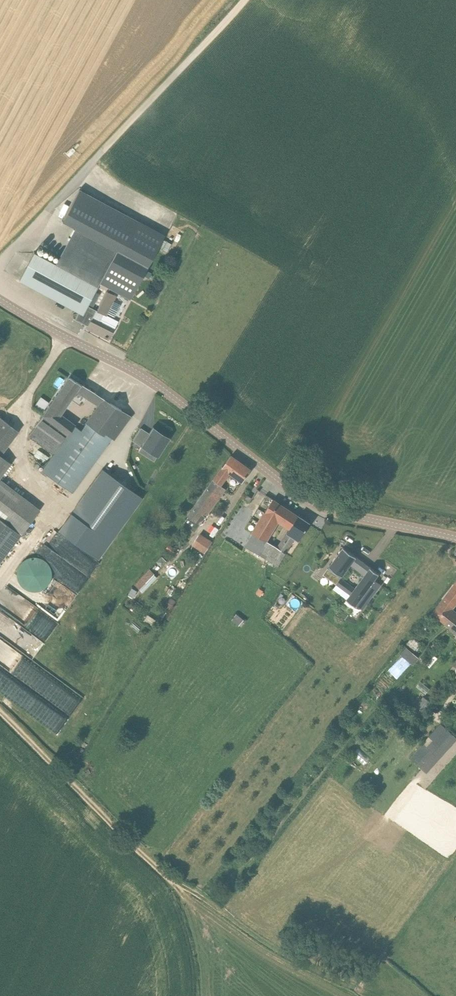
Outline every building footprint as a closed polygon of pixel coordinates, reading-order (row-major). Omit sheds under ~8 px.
[(86,328),(109,339),(115,328),(101,320),(103,315),(106,316),(117,296),(108,291),(97,311),(88,306),(100,283),(129,298),(164,235),(79,190),(62,222),(81,232),(62,267),(34,251),(32,255),(33,255),(25,269),(21,277),(80,309),(75,320),(87,326),(86,328)] [(149,279),(151,273),(146,271),(143,276),(149,279)] [(67,435),(74,426),(58,414),(76,389),(91,399),(94,393),(70,377),(44,414),(42,418),(67,435)] [(36,404),(43,409),(49,400),(42,395),(36,404)] [(113,440),(131,416),(104,400),(86,424),(104,436),(106,433),(112,438),(113,440)] [(10,463),(0,455),(18,432),(0,418),(0,477),(10,463)] [(81,431),(74,426),(67,435),(42,418),(29,436),(54,454),(42,471),(73,493),(112,438),(106,433),(104,436),(86,424),(81,431)] [(160,454),(168,440),(151,429),(142,443),(160,454)] [(243,481),(251,470),(231,456),(223,468),(217,475),(213,481),(212,481),(187,516),(189,517),(184,524),(195,531),(205,516),(206,517),(225,489),(219,485),(230,472),(243,481)] [(58,531),(98,560),(142,499),(101,470),(58,531)] [(39,510),(0,480),(0,561),(39,510)] [(252,498),(246,494),(243,499),(249,502),(252,498)] [(292,511),(273,499),(254,532),(266,540),(280,518),(292,526),(299,516),(292,511)] [(299,516),(292,526),(278,548),(266,540),(253,532),(245,546),(269,560),(265,566),(275,571),(287,553),(286,553),(295,538),(299,541),(310,523),(299,516)] [(206,552),(214,539),(201,532),(193,544),(206,552)] [(343,548),(330,566),(329,567),(342,577),(343,576),(351,565),(359,571),(365,563),(343,548)] [(27,593),(54,583),(44,554),(16,563),(27,593)] [(167,562),(161,557),(157,561),(162,567),(167,562)] [(136,583),(144,591),(159,575),(151,567),(136,583)] [(365,575),(355,589),(350,595),(347,599),(347,600),(356,606),(356,605),(360,600),(367,604),(375,594),(381,585),(375,580),(379,574),(379,575),(379,574),(370,567),(370,568),(365,575)] [(343,590),(350,595),(355,589),(341,578),(336,584),(337,585),(343,590)] [(451,609),(455,603),(455,584),(433,613),(455,632),(455,613),(451,609)] [(340,594),(343,590),(337,585),(333,589),(340,594)] [(387,589),(381,585),(375,594),(381,598),(387,589)] [(340,594),(347,600),(347,599),(350,595),(343,590),(340,594)] [(239,626),(244,620),(237,614),(231,621),(239,626)] [(397,679),(411,662),(413,664),(417,658),(416,657),(407,649),(405,648),(400,653),(402,655),(388,671),(397,679)] [(431,702),(422,696),(416,706),(425,712),(431,702)] [(414,754),(411,759),(427,773),(431,768),(455,740),(455,737),(440,723),(414,754)]
